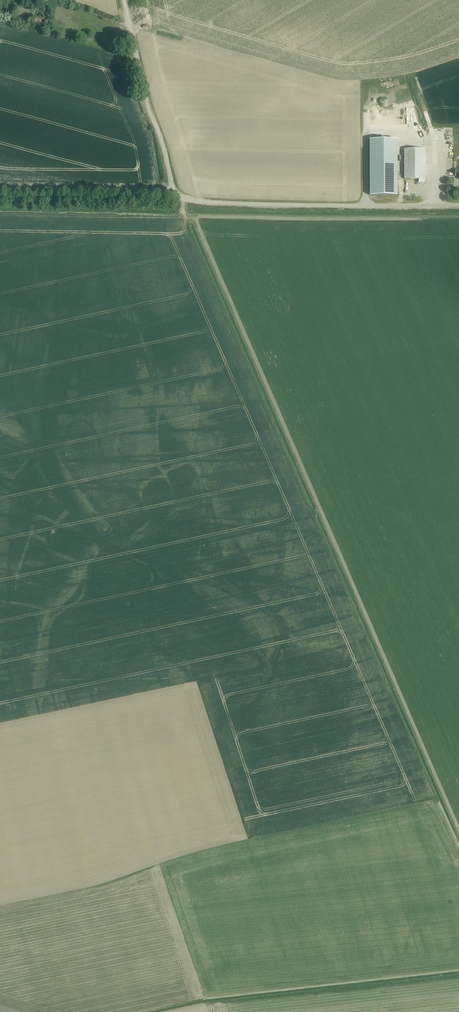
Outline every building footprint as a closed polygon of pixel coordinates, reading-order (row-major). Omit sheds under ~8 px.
[(397,139),(369,139),(370,195),(397,195),(397,139)] [(424,149),(404,149),(404,179),(405,179),(424,179),(424,149)]
